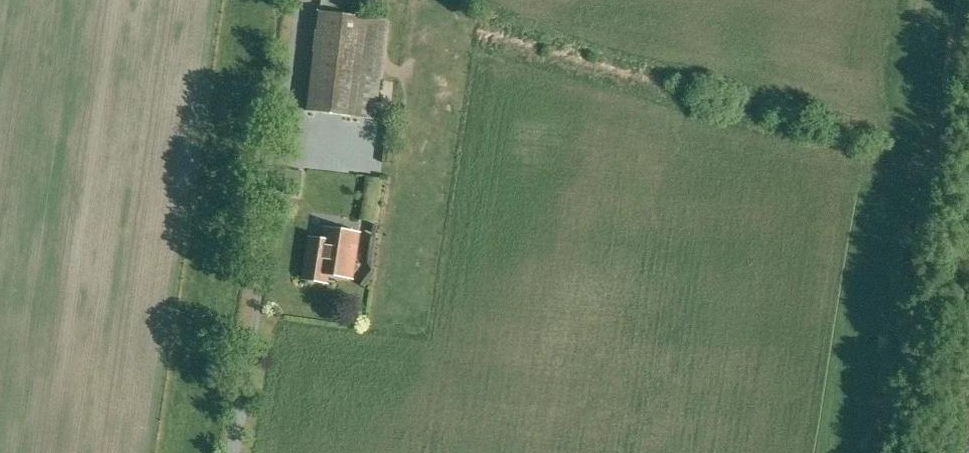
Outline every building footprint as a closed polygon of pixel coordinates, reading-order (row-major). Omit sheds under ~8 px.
[(375,119),(387,19),(319,11),(307,111),(375,119)] [(327,229),(324,246),(311,244),(306,278),(327,282),(328,273),(352,277),(359,233),(327,229)]
